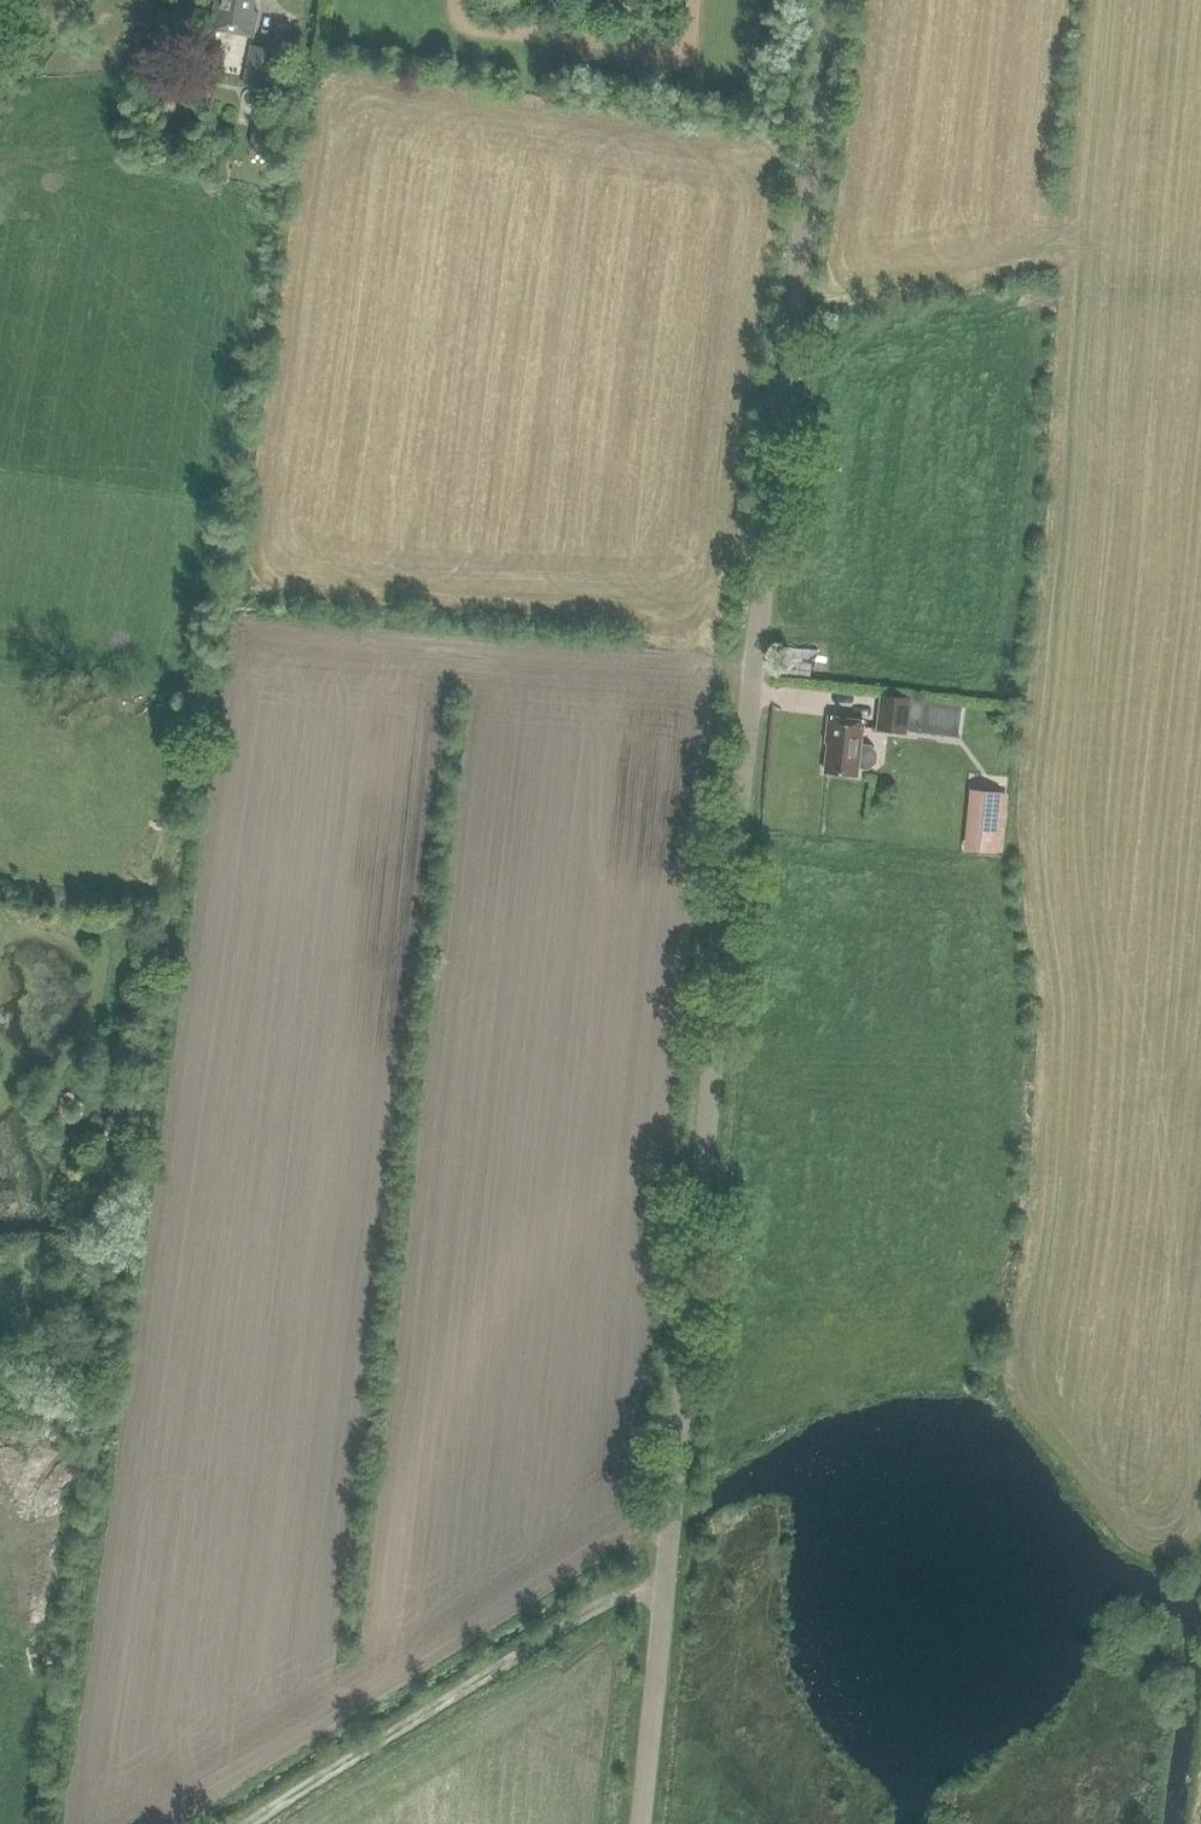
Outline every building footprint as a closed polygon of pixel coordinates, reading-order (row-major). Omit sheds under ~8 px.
[(259,12),(254,11),(256,0),(216,0),(211,28),(254,36),(259,12)] [(252,46),(244,84),(263,87),(251,145),(272,149),(291,53),(252,46)] [(882,695),(878,729),(907,732),(907,730),(958,736),(962,705),(938,702),(911,699),(882,695)] [(877,753),(871,746),(861,745),(864,720),(829,716),(826,742),(829,742),(825,772),(858,775),(859,767),(868,768),(876,762),(877,753)] [(965,848),(1003,851),(1009,793),(971,789),(965,848)]
